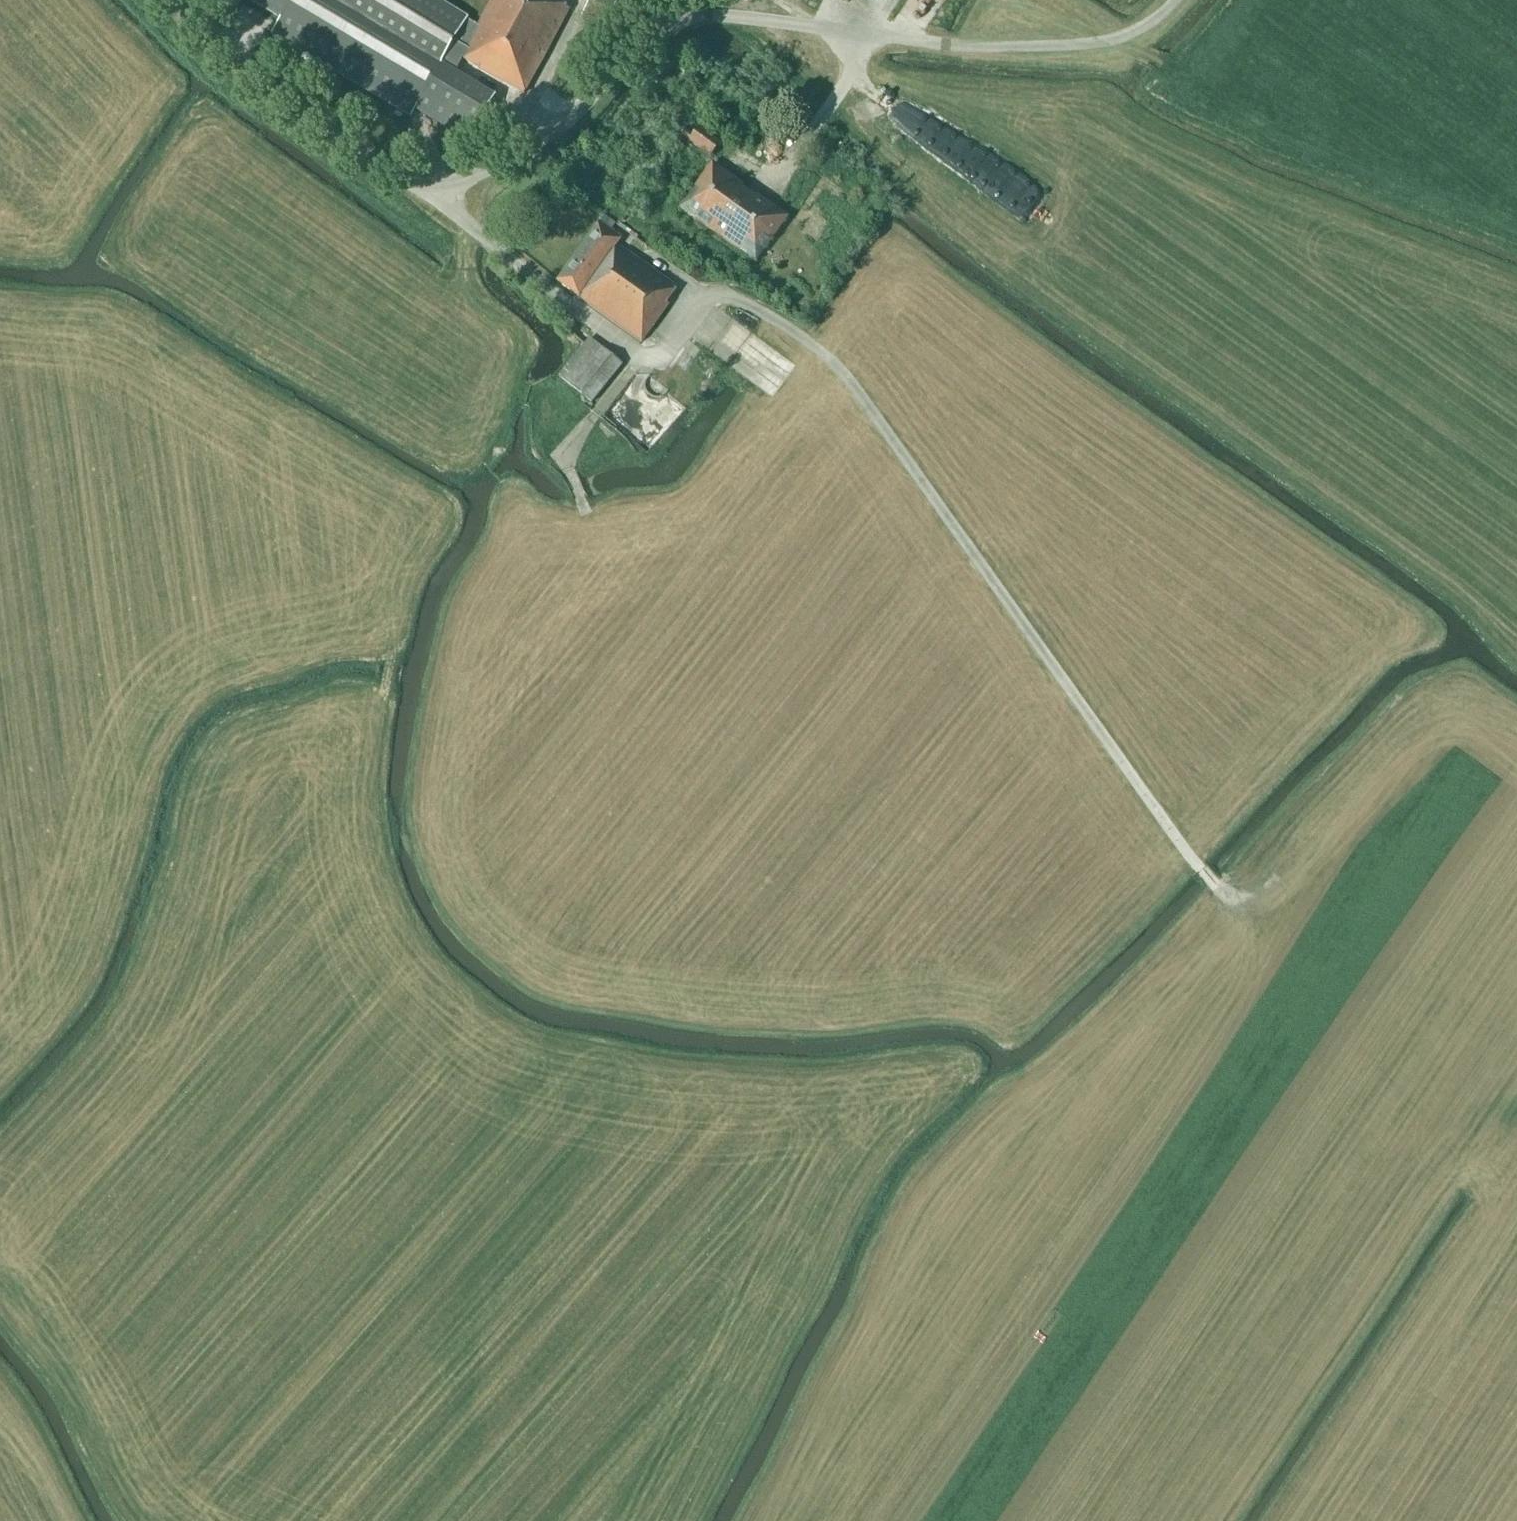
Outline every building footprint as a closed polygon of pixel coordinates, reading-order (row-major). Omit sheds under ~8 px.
[(282,19),(273,35),(411,117),(416,107),(471,140),(497,96),(456,72),(463,59),(481,68),(480,70),(524,94),(570,9),(555,1),(555,0),(492,0),(478,26),(434,0),(249,0),(282,19)] [(602,29),(619,0),(592,0),(582,18),(602,29)] [(1010,189),(1024,163),(890,92),(876,118),(1010,189)] [(711,158),(721,144),(700,129),(690,143),(711,158)] [(743,185),(713,163),(680,209),(756,264),(789,218),(758,195),(756,198),(741,188),(743,185)] [(617,245),(622,238),(612,231),(616,225),(606,218),(601,224),(559,284),(646,346),(651,338),(647,335),(669,305),(667,303),(677,288),(617,245)] [(623,365),(590,339),(560,377),(592,404),(623,365)]
